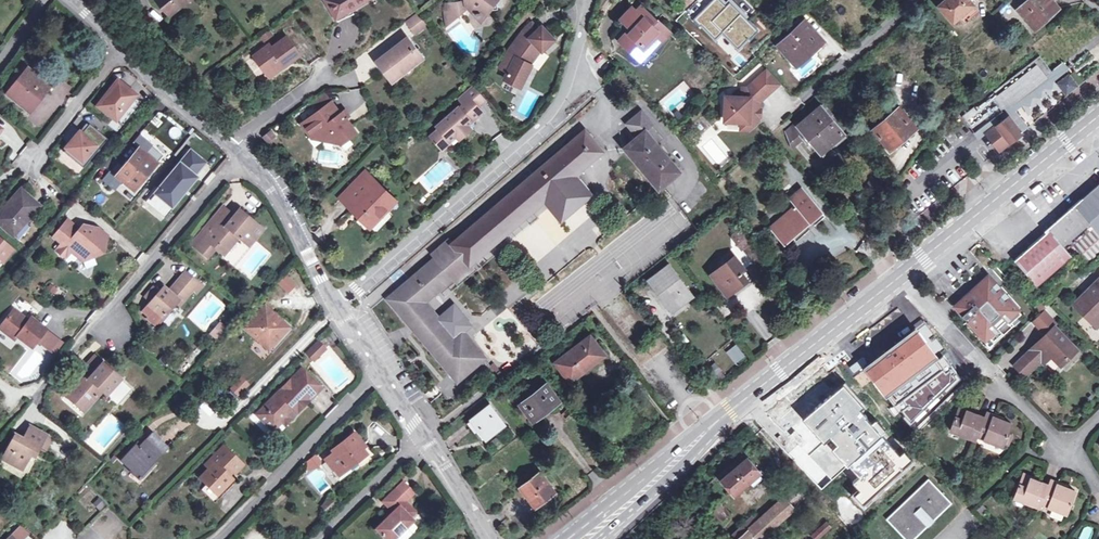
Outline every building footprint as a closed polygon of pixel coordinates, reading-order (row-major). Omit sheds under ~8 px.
[(169,16),(188,0),(157,0),(169,16)] [(337,20),(352,11),(368,1),(368,0),(326,0),(325,1),(337,20)] [(468,6),(466,0),(448,4),(450,21),(469,7),(468,6)] [(468,6),(476,12),(477,15),(483,15),(483,13),(489,12),(499,0),(467,0),(468,6)] [(537,19),(549,8),(541,0),(534,0),(527,9),(537,19)] [(938,7),(953,24),(960,19),(965,24),(979,12),(969,0),(946,0),(938,7)] [(1035,30),(1059,9),(1051,0),(1028,0),(1017,10),(1035,30)] [(620,41),(638,57),(649,47),(652,50),(653,51),(670,33),(642,7),(637,12),(633,8),(621,20),(631,30),(620,41)] [(352,11),(337,20),(339,24),(355,16),(352,11)] [(416,36),(428,26),(417,12),(404,22),(416,36)] [(483,15),(477,15),(482,23),(489,12),(483,13),(483,15)] [(713,25),(705,33),(730,57),(756,31),(739,15),(721,33),(713,25)] [(555,39),(537,19),(526,30),(516,44),(523,49),(517,57),(507,79),(523,86),(534,65),(529,62),(533,53),(539,46),(543,50),(555,39)] [(780,45),(797,64),(822,40),(806,22),(780,45)] [(274,79),(304,56),(290,39),(276,50),(273,47),(258,59),(274,79)] [(412,64),(414,66),(425,57),(411,39),(401,53),(398,51),(396,53),(394,52),(378,63),(392,81),(404,73),(403,70),(403,69),(403,67),(403,65),(405,64),(407,63),(410,62),(411,63),(412,64)] [(509,53),(517,57),(523,49),(516,44),(509,53)] [(529,62),(534,65),(542,51),(543,50),(539,46),(533,53),(529,62)] [(642,60),(652,50),(649,47),(638,57),(642,60)] [(1016,111),(1023,106),(1031,107),(1032,98),(1041,99),(1043,90),(1051,89),(1053,82),(1069,69),(1064,62),(1052,71),(1041,56),(963,116),(980,138),(986,133),(999,150),(1029,128),(1016,111)] [(404,73),(414,66),(412,64),(411,63),(410,62),(407,63),(405,64),(403,65),(403,67),(403,69),(403,70),(404,73)] [(39,95),(42,97),(49,89),(27,71),(7,96),(26,111),(39,95)] [(1069,75),(1057,83),(1066,95),(1078,87),(1069,75)] [(750,130),(759,122),(759,116),(756,116),(756,110),(759,110),(760,102),(773,90),(761,78),(748,89),(744,89),(744,98),(728,99),(729,123),(745,122),(745,130),(750,130)] [(97,106),(113,119),(108,125),(118,133),(140,102),(134,98),(136,96),(117,81),(97,106)] [(471,121),(473,123),(485,113),(480,108),(488,102),(476,88),(461,100),(465,104),(439,128),(441,130),(433,137),(445,150),(453,143),(451,141),(457,135),(459,138),(462,141),(474,130),(470,126),(468,124),(471,121)] [(325,92),(313,106),(318,111),(330,97),(325,92)] [(29,114),(42,97),(39,95),(26,111),(29,114)] [(331,104),(314,117),(317,121),(308,128),(314,136),(319,133),(325,141),(338,144),(347,136),(350,140),(358,133),(347,120),(345,117),(343,118),(341,115),(331,104)] [(821,107),(818,109),(838,132),(819,148),(823,153),(845,134),(821,107)] [(885,139),(892,148),(916,127),(898,107),(873,129),(882,141),(885,139)] [(838,132),(818,109),(799,126),(807,134),(803,137),(804,139),(812,147),(815,144),(819,148),(838,132)] [(346,111),(341,115),(343,118),(345,117),(347,120),(350,117),(346,111)] [(629,124),(640,137),(626,149),(659,187),(678,171),(655,143),(662,138),(641,114),(629,124)] [(317,121),(314,117),(302,126),(312,138),(314,136),(308,128),(317,121)] [(807,134),(799,126),(796,122),(785,131),(792,149),(804,139),(803,137),(807,134)] [(107,139),(89,125),(80,135),(79,134),(64,153),(79,165),(86,155),(91,158),(107,139)] [(271,142),(272,144),(280,138),(276,133),(275,134),(268,139),(271,142)] [(428,279),(437,290),(452,277),(456,282),(472,268),(468,263),(544,199),(571,176),(600,151),(584,133),(453,244),(449,240),(433,254),(437,258),(389,299),(423,339),(422,340),(426,345),(427,344),(432,350),(431,351),(435,355),(436,354),(452,373),(459,366),(465,374),(484,357),(462,331),(455,337),(424,301),(414,290),(428,279)] [(133,145),(139,149),(142,152),(149,143),(140,135),(133,145)] [(890,150),(892,148),(885,139),(882,141),(890,150)] [(116,176),(133,191),(156,163),(142,152),(139,149),(116,176)] [(347,153),(351,162),(358,158),(353,149),(347,153)] [(204,163),(190,152),(149,202),(160,211),(167,203),(171,206),(195,178),(193,176),(204,163)] [(119,179),(110,172),(102,182),(111,189),(119,179)] [(368,172),(349,193),(361,203),(353,212),(371,229),(389,211),(385,208),(394,199),(368,172)] [(571,176),(544,199),(560,218),(587,195),(571,176)] [(867,193),(877,198),(882,186),(872,181),(867,193)] [(1017,261),(1037,286),(1072,255),(1085,270),(1098,257),(1098,187),(1049,230),(1051,232),(1017,261)] [(795,194),(798,198),(794,202),(796,205),(770,227),(784,243),(821,212),(801,189),(795,194)] [(12,236),(38,206),(20,190),(0,214),(0,225),(12,236)] [(341,200),(353,212),(361,203),(349,193),(341,200)] [(397,202),(394,199),(385,208),(389,211),(397,202)] [(167,203),(160,211),(164,214),(171,206),(167,203)] [(190,244),(196,248),(218,221),(226,227),(233,218),(221,208),(190,244)] [(218,221),(196,248),(207,257),(215,248),(219,244),(228,251),(238,238),(248,246),(262,230),(240,211),(233,218),(226,227),(218,221)] [(103,253),(106,236),(98,229),(89,228),(89,227),(88,228),(87,229),(86,229),(86,230),(82,229),(80,231),(67,221),(53,238),(62,245),(56,251),(66,259),(64,260),(71,266),(77,258),(82,262),(92,257),(103,253)] [(735,234),(740,241),(738,244),(743,250),(752,243),(742,228),(735,234)] [(0,239),(0,261),(2,263),(13,251),(0,239)] [(224,255),(228,251),(219,244),(215,248),(224,255)] [(92,257),(82,262),(86,269),(95,265),(92,257)] [(711,275),(728,297),(747,281),(740,273),(745,270),(735,257),(711,275)] [(674,262),(669,266),(680,281),(686,276),(674,262)] [(680,281),(669,266),(649,281),(665,301),(668,299),(674,306),(687,296),(691,300),(694,297),(680,281)] [(156,326),(163,318),(175,304),(178,301),(181,304),(194,290),(199,284),(186,272),(169,292),(165,288),(160,293),(154,288),(146,297),(152,303),(149,306),(143,313),(148,317),(147,319),(156,326)] [(285,277),(280,282),(289,291),(294,286),(285,277)] [(1022,315),(989,278),(955,308),(966,320),(967,319),(986,340),(988,337),(993,343),(1003,334),(1001,333),(1022,315)] [(414,290),(424,301),(437,290),(428,279),(414,290)] [(1098,325),(1098,280),(1084,295),(1075,304),(1097,327),(1098,325)] [(199,284),(194,290),(197,292),(202,287),(199,284)] [(806,317),(818,308),(808,294),(796,303),(806,317)] [(668,299),(665,301),(674,312),(691,300),(687,296),(674,306),(668,299)] [(245,316),(251,322),(262,310),(256,305),(245,316)] [(264,307),(262,310),(251,322),(245,328),(268,349),(287,328),(264,307)] [(1046,309),(1032,322),(1042,334),(1056,321),(1046,309)] [(0,328),(0,330),(13,339),(14,341),(16,338),(32,349),(38,341),(51,351),(59,340),(46,330),(31,318),(29,321),(14,310),(0,328)] [(933,338),(920,322),(900,336),(872,358),(859,370),(913,432),(963,382),(944,353),(933,338)] [(220,324),(216,328),(222,334),(226,330),(220,324)] [(1055,327),(1031,351),(1044,364),(1051,356),(1056,361),(1060,366),(1078,350),(1055,327)] [(216,328),(211,334),(217,340),(222,334),(216,328)] [(0,330),(0,343),(6,347),(13,339),(0,330)] [(589,361),(602,351),(591,336),(555,363),(571,381),(592,366),(589,361)] [(64,343),(59,340),(51,351),(55,354),(64,343)] [(325,349),(317,341),(306,352),(314,360),(325,349)] [(713,358),(723,369),(743,352),(734,341),(713,358)] [(605,356),(602,351),(589,361),(592,366),(605,356)] [(1044,364),(1031,351),(1020,361),(1035,377),(1046,366),(1044,364)] [(1051,356),(1044,364),(1046,366),(1049,368),(1056,361),(1051,356)] [(86,368),(93,374),(102,364),(95,358),(86,368)] [(84,376),(69,393),(86,408),(101,392),(106,395),(118,406),(132,390),(119,379),(102,364),(93,374),(88,379),(84,376)] [(458,380),(465,374),(459,366),(452,373),(458,380)] [(289,415),(293,418),(308,402),(319,391),(299,372),(289,383),(257,415),(273,431),(282,423),(289,415)] [(916,461),(844,383),(792,431),(864,508),(916,461)] [(522,405),(534,420),(558,402),(546,387),(522,405)] [(86,408),(69,393),(66,397),(83,412),(86,408)] [(473,420),(487,438),(504,425),(490,406),(473,420)] [(951,431),(976,440),(977,437),(1003,446),(1004,443),(1008,445),(1012,434),(1007,433),(1011,423),(993,417),(994,414),(987,411),(984,418),(971,413),(972,411),(961,407),(951,431)] [(285,426),(293,418),(289,415),(282,423),(285,426)] [(786,434),(791,425),(783,421),(778,431),(786,434)] [(38,449),(46,435),(31,427),(24,440),(15,435),(3,459),(22,470),(35,447),(38,449)] [(749,441),(754,438),(747,430),(742,434),(749,441)] [(138,449),(136,446),(121,461),(139,478),(167,448),(152,434),(141,445),(138,449)] [(344,466),(347,470),(349,468),(365,455),(360,448),(362,445),(354,434),(333,451),(334,453),(326,460),(334,470),(336,473),(344,466)] [(46,435),(38,449),(46,453),(53,439),(46,435)] [(496,451),(503,445),(498,439),(490,445),(496,451)] [(744,454),(747,458),(760,472),(771,462),(756,444),(744,454)] [(223,447),(210,461),(214,464),(210,469),(200,479),(206,485),(216,495),(230,479),(227,476),(233,470),(240,463),(223,447)] [(307,462),(305,463),(307,465),(308,464),(311,468),(315,468),(320,463),(320,462),(316,456),(307,462)] [(760,472),(747,458),(722,479),(735,494),(760,472)] [(240,463),(233,470),(237,474),(243,466),(240,463)] [(344,466),(336,473),(339,476),(347,470),(344,466)] [(336,473),(334,470),(332,471),(338,480),(350,470),(349,468),(347,470),(339,476),(336,473)] [(521,488),(536,506),(542,501),(545,504),(557,494),(540,473),(521,488)] [(1015,499),(1040,509),(1042,505),(1067,515),(1075,491),(1057,484),(1058,482),(1051,479),(1049,485),(1031,479),(1032,476),(1024,474),(1015,499)] [(216,495),(206,485),(201,490),(215,503),(234,483),(230,479),(216,495)] [(952,503),(929,479),(887,520),(905,538),(914,538),(952,503)] [(403,483),(394,492),(404,502),(413,494),(403,483)] [(796,487),(784,498),(792,507),(804,496),(796,487)] [(394,513),(376,530),(386,538),(395,538),(413,521),(409,517),(414,512),(404,502),(394,492),(384,502),(394,513)] [(784,498),(747,530),(721,501),(711,511),(736,538),(760,538),(794,510),(792,507),(784,498)] [(322,507),(328,513),(336,505),(331,499),(322,507)] [(831,527),(827,522),(812,534),(815,538),(818,538),(831,527)] [(11,538),(12,538),(27,538),(28,535),(21,528),(11,538)]
